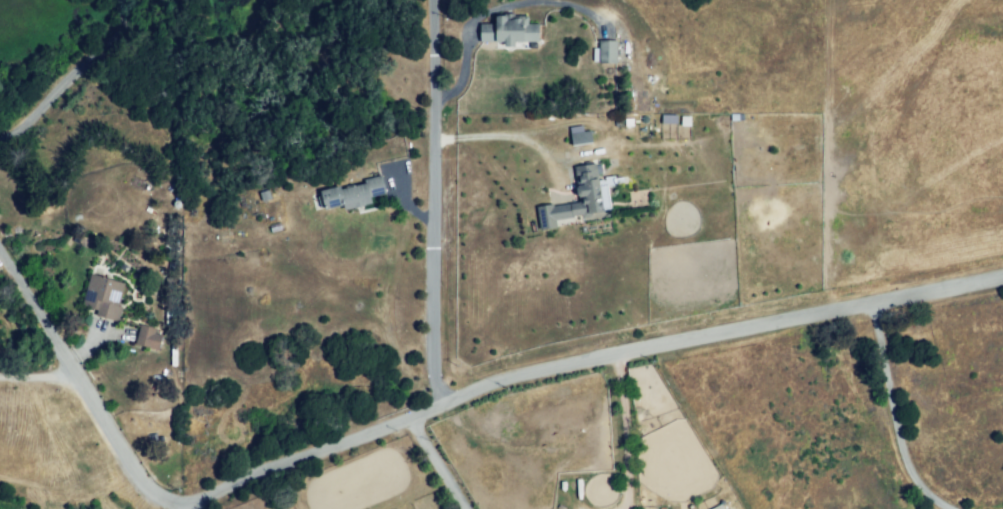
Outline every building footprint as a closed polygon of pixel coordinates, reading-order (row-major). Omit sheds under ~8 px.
[(481,45),(481,22),(536,22),(536,44),(481,45)] [(597,41),(612,40),(613,67),(598,68),(597,41)] [(675,123),(675,114),(661,114),(661,123),(675,123)] [(589,130),(582,131),(581,125),(568,126),(570,145),(591,143),(589,130)] [(532,229),(601,218),(596,168),(575,171),(578,199),(530,206),(532,229)] [(317,192),(377,174),(383,197),(324,215),(317,192)] [(92,272),(123,280),(114,318),(83,310),(92,272)] [(137,342),(142,326),(164,334),(158,350),(137,342)]
